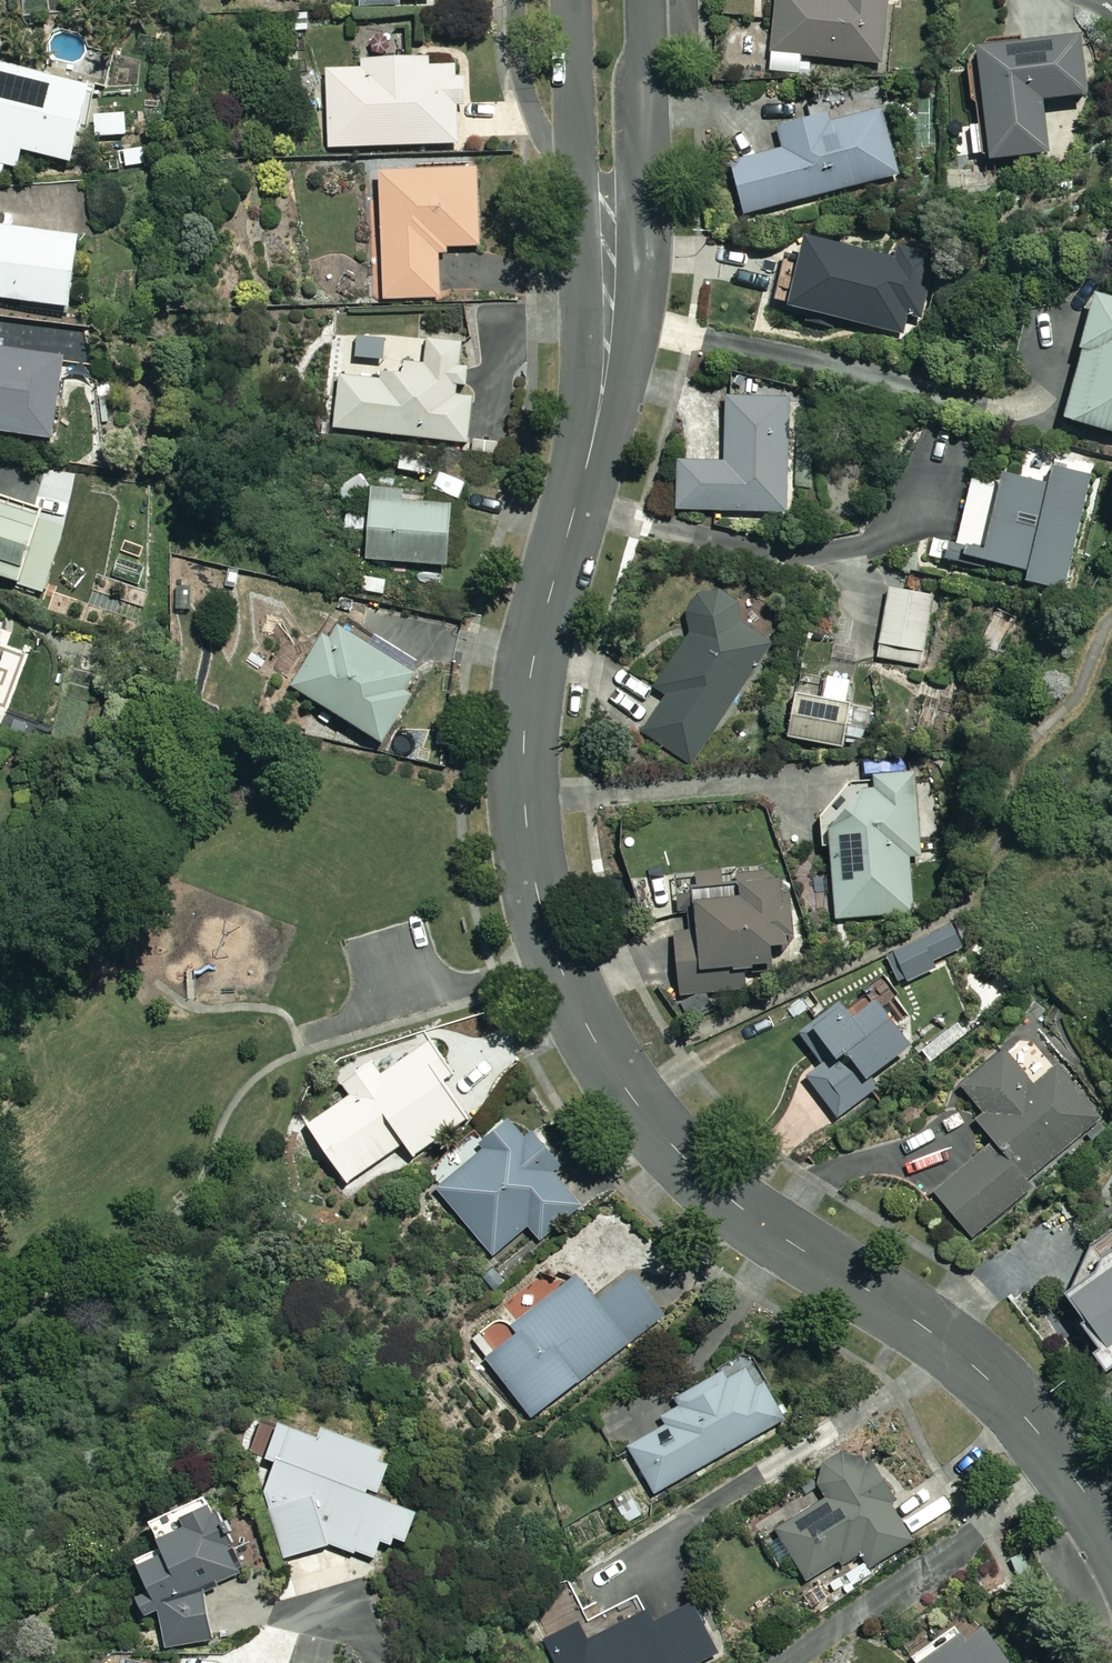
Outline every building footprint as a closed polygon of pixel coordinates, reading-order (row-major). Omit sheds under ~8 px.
[(362,11),(401,8),(401,0),(361,0),(362,11)] [(769,55),(883,65),(888,0),(774,0),(769,55)] [(1083,98),(1076,40),(974,52),(987,163),(1045,156),(1039,103),(1083,98)] [(360,62),(361,71),(327,71),(329,148),(456,145),(454,67),(427,68),(427,60),(360,62)] [(25,154),(68,164),(87,89),(0,68),(0,169),(22,168),(25,154)] [(897,175),(879,104),(777,130),(783,151),(730,164),(743,215),(897,175)] [(126,116),(95,117),(96,138),(127,137),(126,116)] [(478,247),(475,171),(379,175),(384,300),(440,298),(438,249),(478,247)] [(0,230),(0,300),(68,310),(78,241),(0,230)] [(919,320),(930,254),(895,249),(892,265),(784,247),(773,311),(907,333),(909,318),(919,320)] [(1091,300),(1062,422),(1111,434),(1111,305),(1091,300)] [(428,341),(425,367),(398,364),(396,382),(340,375),(334,429),(466,444),(471,399),(454,397),(460,344),(428,341)] [(0,353),(0,436),(48,442),(59,361),(0,353)] [(786,512),(788,399),(725,397),(724,464),(677,463),(676,510),(786,512)] [(1088,478),(1049,470),(1046,487),(996,477),(994,487),(969,481),(954,556),(1026,571),(1024,583),(1064,591),(1088,478)] [(370,491),(368,517),(348,516),(347,528),(367,530),(365,561),(444,567),(448,508),(404,504),(404,494),(370,491)] [(0,500),(0,580),(44,592),(64,524),(38,516),(39,511),(0,500)] [(937,598),(888,589),(877,656),(926,665),(937,598)] [(667,696),(643,734),(694,767),(772,647),(735,623),(733,606),(724,596),(708,592),(695,596),(686,611),(685,619),(689,632),(653,687),(667,696)] [(372,636),(366,645),(340,629),(332,642),(321,635),(288,689),(381,746),(422,679),(411,672),(417,663),(372,636)] [(2,724),(28,653),(0,642),(0,723),(2,724)] [(845,751),(846,743),(859,745),(864,715),(851,712),(856,685),(796,675),(785,740),(845,751)] [(915,916),(910,853),(923,852),(917,776),(873,780),(874,792),(841,794),(843,816),(824,817),(832,922),(915,916)] [(672,932),(677,997),(742,992),(741,972),(769,970),(768,950),(790,948),(784,872),(730,876),(731,892),(689,895),(692,931),(672,932)] [(936,929),(912,942),(925,966),(949,953),(936,929)] [(874,1077),(910,1047),(870,997),(848,1015),(841,1007),(808,1034),(828,1059),(803,1079),(835,1119),(879,1084),(874,1077)] [(454,1072),(431,1041),(379,1078),(369,1064),(341,1084),(349,1096),(306,1128),(345,1184),(402,1143),(412,1157),(468,1117),(441,1081),(454,1072)] [(974,1124),(989,1141),(932,1193),(972,1236),(1100,1118),(1054,1069),(1036,1085),(1001,1048),(959,1087),(985,1114),(974,1124)] [(475,1146),(480,1153),(437,1188),(493,1256),(527,1228),(538,1241),(580,1206),(553,1173),(560,1167),(516,1113),(475,1146)] [(1097,1344),(1086,1353),(1104,1374),(1111,1368),(1111,1263),(1064,1302),(1097,1344)] [(575,1276),(511,1330),(516,1335),(485,1361),(532,1417),(659,1311),(628,1274),(596,1301),(575,1276)] [(780,1419),(749,1365),(726,1379),(722,1372),(676,1399),(681,1407),(659,1419),(665,1428),(627,1451),(652,1494),(780,1419)] [(326,1544),(369,1560),(374,1546),(388,1551),(392,1541),(401,1545),(413,1512),(368,1495),(383,1454),(321,1430),(317,1439),(276,1424),(262,1461),(272,1465),(262,1493),(282,1558),(326,1544)] [(875,1467),(861,1475),(854,1465),(846,1461),(834,1461),(826,1464),(820,1469),(815,1481),(815,1489),(821,1500),(813,1505),(804,1491),(776,1509),(785,1523),(772,1530),(804,1582),(858,1549),(870,1568),(912,1542),(889,1504),(896,1500),(875,1467)] [(236,1577),(208,1498),(147,1519),(158,1552),(134,1561),(166,1653),(211,1637),(196,1591),(236,1577)] [(688,1604),(648,1625),(642,1613),(585,1643),(576,1624),(540,1642),(551,1662),(697,1662),(713,1655),(688,1604)] [(974,1628),(920,1662),(997,1662),(974,1628)]
